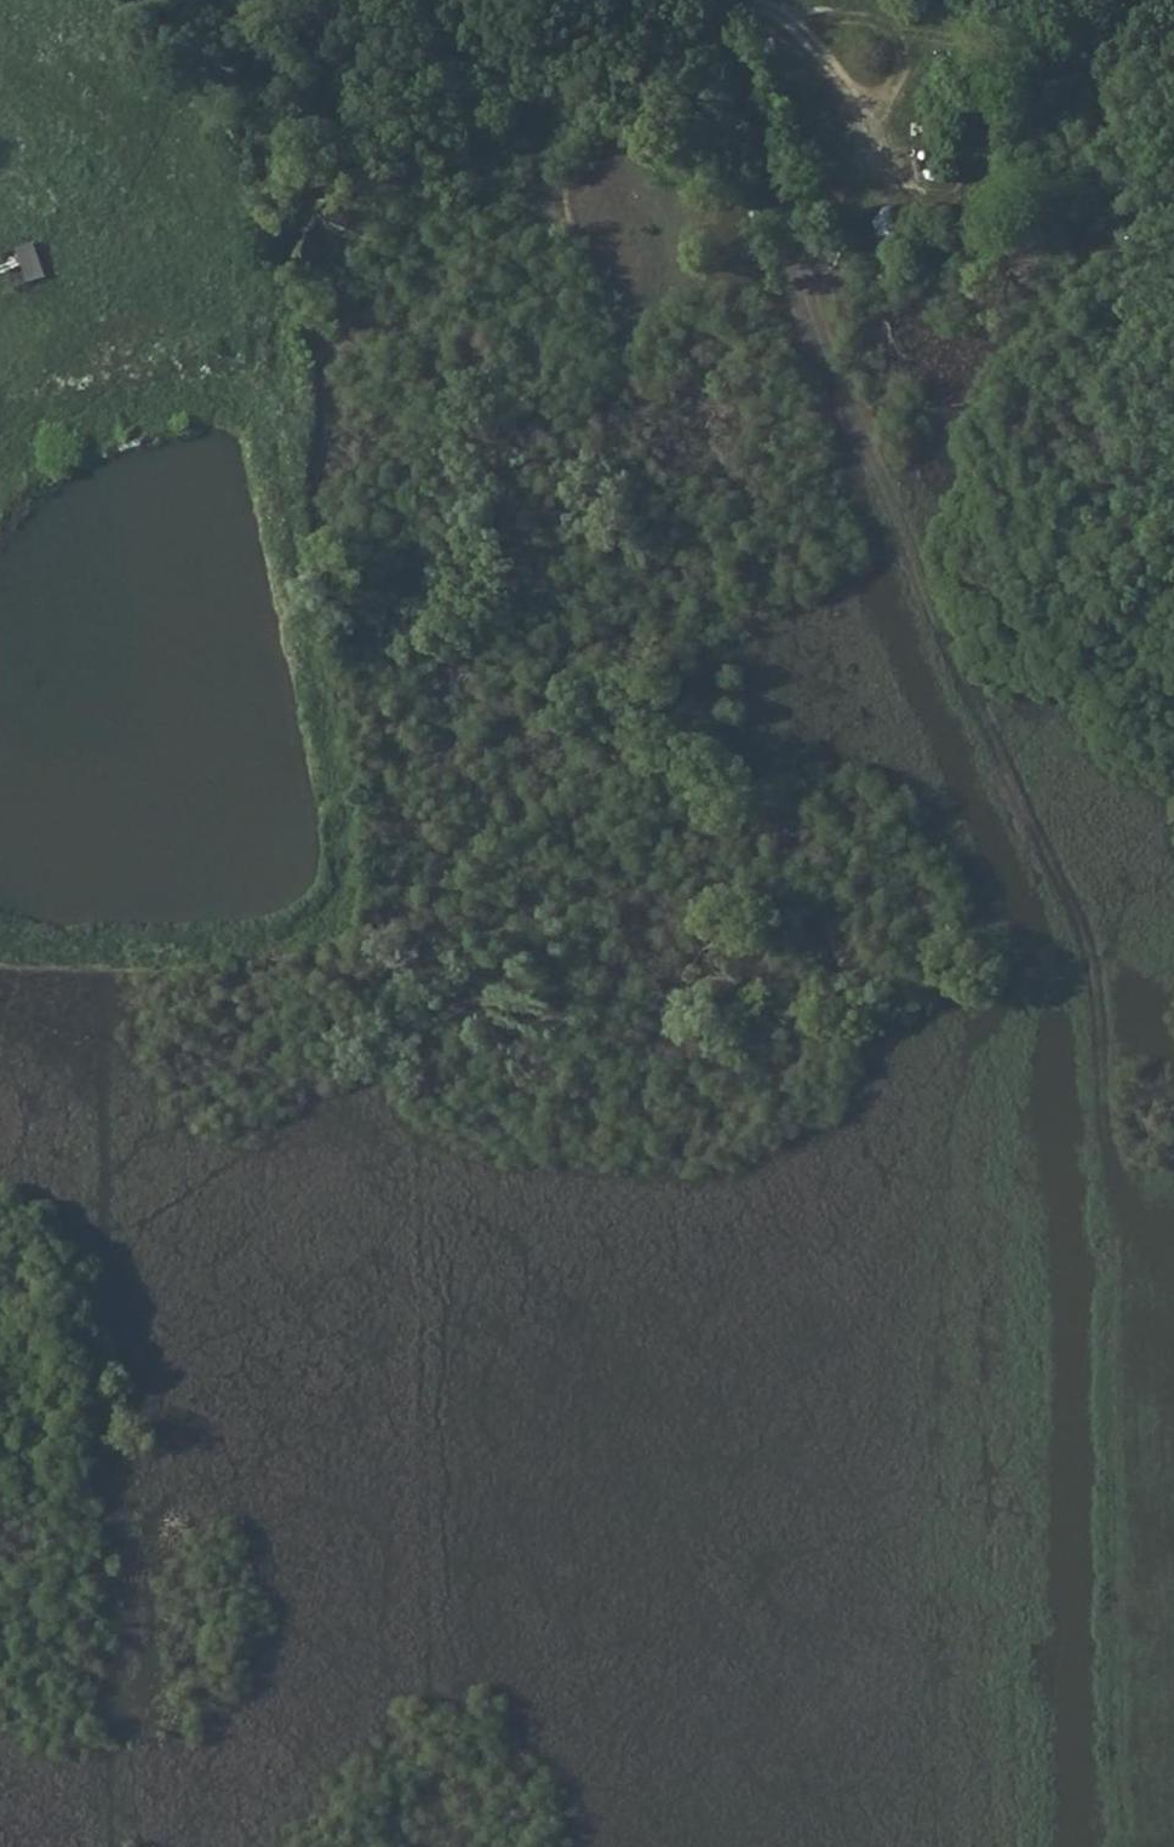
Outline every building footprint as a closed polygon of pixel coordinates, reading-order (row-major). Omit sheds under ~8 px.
[(24,248),(33,281),(48,277),(39,244),(24,248)]
